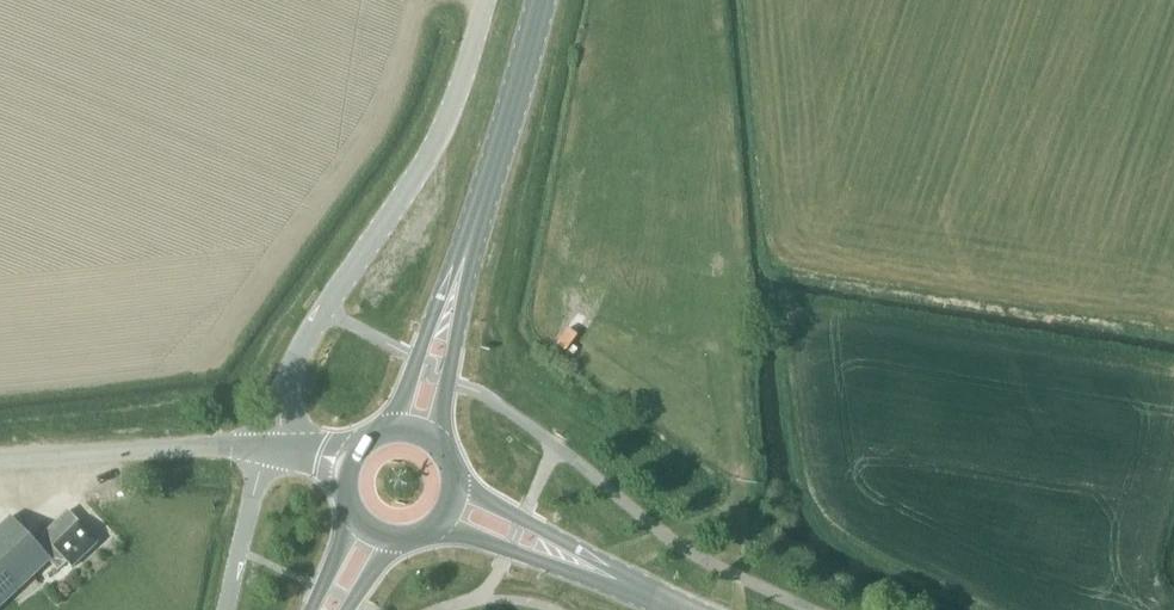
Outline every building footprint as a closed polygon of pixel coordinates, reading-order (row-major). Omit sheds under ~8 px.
[(97,544),(67,512),(42,535),(47,540),(38,548),(10,518),(0,527),(0,606),(48,561),(58,571),(67,562),(72,568),(97,544)]
